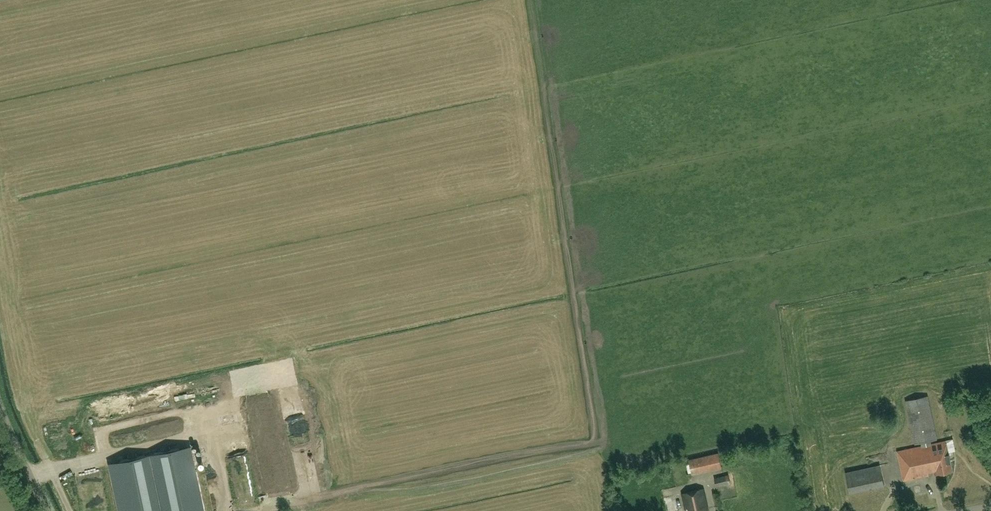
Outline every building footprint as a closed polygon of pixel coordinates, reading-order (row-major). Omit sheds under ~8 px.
[(946,440),(932,443),(932,441),(938,439),(928,395),(905,400),(915,444),(921,443),(922,446),(898,451),(904,480),(936,473),(936,474),(953,470),(946,440)] [(719,452),(689,459),(692,474),(722,467),(719,452)] [(884,485),(880,465),(845,473),(849,492),(884,485)] [(162,486),(204,478),(202,469),(160,477),(162,486)] [(717,487),(731,483),(729,474),(714,477),(717,487)] [(703,489),(674,496),(678,510),(708,510),(703,489)] [(294,501),(301,500),(300,493),(293,494),(294,501)] [(177,510),(190,510),(188,501),(176,503),(177,510)]
